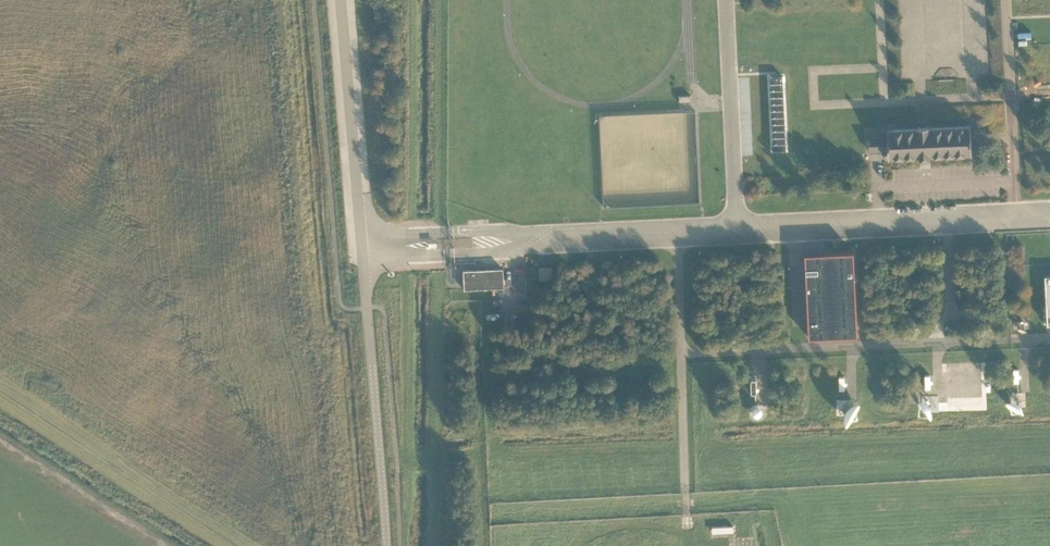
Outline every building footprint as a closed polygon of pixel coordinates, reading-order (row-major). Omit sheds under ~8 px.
[(928,157),(928,155),(971,153),(970,124),(969,124),(928,126),(928,125),(918,126),(918,127),(888,128),(887,128),(887,136),(869,137),(870,150),(888,149),(888,157),(889,157),(921,155),(921,157),(928,157)] [(857,335),(853,251),(805,253),(809,337),(857,335)] [(463,288),(503,286),(502,267),(462,269),(463,288)]
